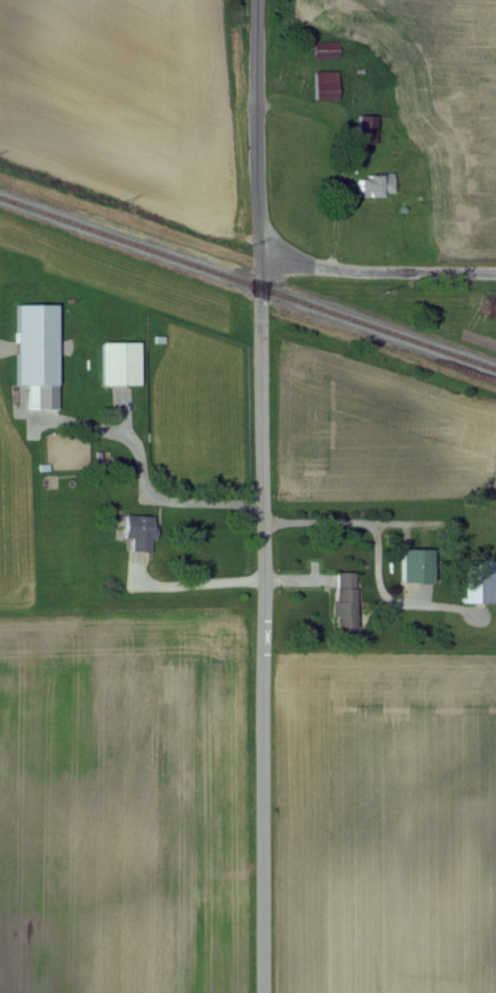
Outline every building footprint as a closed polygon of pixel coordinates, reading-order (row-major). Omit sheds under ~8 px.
[(339,59),(340,41),(316,40),(315,58),(339,59)] [(315,70),(316,98),(340,98),(339,70),(315,70)] [(377,142),(378,115),(359,114),(358,141),(377,142)] [(395,194),(394,173),(359,174),(360,195),(395,194)] [(57,303),(16,303),(18,383),(29,383),(29,408),(59,408),(57,303)] [(141,383),(140,341),(102,341),(103,384),(141,383)] [(154,515),(124,514),(123,537),(131,538),(131,550),(153,550),(154,515)] [(403,548),(402,581),(433,582),(434,548),(403,548)] [(479,558),(479,574),(469,574),(469,602),(495,602),(495,559),(479,558)] [(331,617),(335,616),(335,626),(355,626),(354,571),(335,572),(336,601),(331,601),(331,617)]
